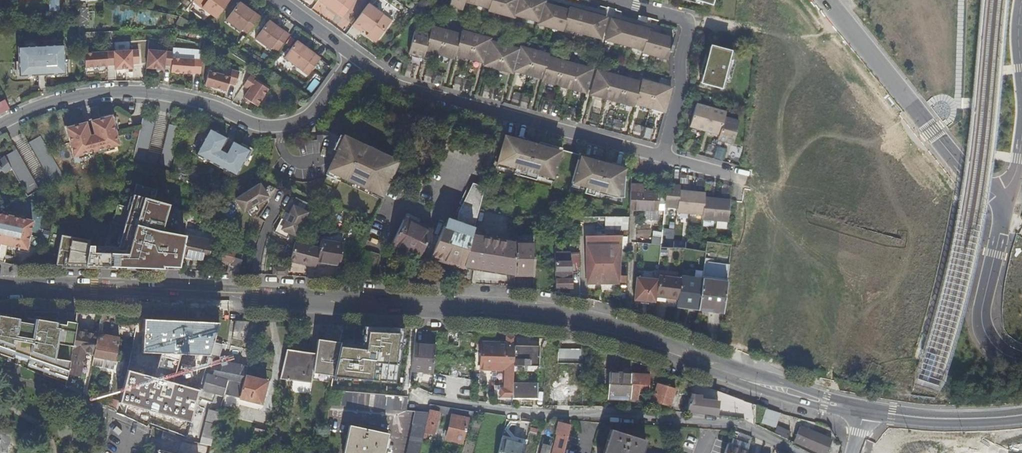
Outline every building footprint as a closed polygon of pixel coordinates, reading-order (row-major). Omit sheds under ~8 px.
[(49,10),(59,10),(58,0),(48,0),(49,10)] [(217,18),(230,0),(194,0),(193,1),(217,18)] [(353,0),(318,0),(342,17),(354,1),(353,0)] [(677,31),(645,23),(647,18),(641,16),(640,21),(562,0),(449,0),(447,5),(464,10),(466,2),(491,9),(490,11),(514,17),(515,15),(539,22),(538,24),(562,31),(563,28),(643,50),(643,52),(667,59),(669,52),(671,52),(677,31)] [(259,18),(239,3),(226,20),(241,31),(242,29),(248,34),(259,18)] [(390,21),(367,4),(352,25),(362,31),(364,29),(368,32),(366,35),(376,42),(390,21)] [(88,7),(77,7),(77,24),(88,24),(88,7)] [(289,37),(268,21),(256,38),(270,49),(271,48),(277,52),(289,37)] [(585,93),(592,70),(548,58),(548,56),(519,48),(519,50),(490,42),(490,40),(461,32),(461,34),(432,26),(429,35),(415,31),(409,53),(424,57),(425,50),(454,58),(455,54),(484,62),(483,65),(513,73),(513,70),(542,78),(541,81),(585,93)] [(320,59),(296,41),(284,58),(308,75),(320,59)] [(18,48),(20,76),(65,74),(64,45),(18,48)] [(719,88),(729,52),(710,47),(700,83),(719,88)] [(138,51),(84,54),(84,68),(107,67),(107,66),(114,65),(115,70),(132,69),(132,64),(139,64),(138,51)] [(172,59),(173,53),(148,51),(147,68),(164,70),(164,65),(171,66),(172,59)] [(201,61),(172,59),(171,66),(171,73),(193,74),(193,73),(200,74),(201,61)] [(205,85),(226,91),(228,83),(235,85),(239,73),(232,71),(230,78),(208,71),(205,85)] [(641,83),(597,71),(590,95),(634,107),(635,104),(664,112),(671,89),(641,81),(641,83)] [(257,106),(268,89),(255,81),(256,79),(250,75),(243,86),(249,90),(244,98),(257,106)] [(24,102),(21,96),(14,100),(12,96),(0,102),(0,105),(1,106),(0,106),(0,113),(24,102)] [(695,105),(689,127),(719,135),(717,142),(731,145),(738,122),(724,118),(725,113),(695,105)] [(67,129),(74,156),(118,144),(111,117),(92,122),(95,135),(89,137),(86,124),(67,129)] [(132,163),(145,166),(155,121),(142,118),(132,163)] [(172,173),(182,127),(169,124),(159,170),(172,173)] [(195,154),(237,176),(251,150),(232,140),(226,153),(221,150),(227,138),(209,128),(195,154)] [(554,175),(561,150),(505,135),(498,160),(516,165),(515,168),(544,176),(545,173),(554,175)] [(51,183),(63,176),(40,136),(28,143),(51,183)] [(341,174),(384,194),(398,163),(384,157),(385,156),(378,152),(377,154),(364,148),(365,146),(358,143),(357,145),(343,138),(340,145),(336,143),(333,150),(337,152),(326,175),(338,181),(341,174)] [(723,159),(726,149),(711,144),(708,154),(723,159)] [(27,197),(39,190),(16,150),(4,157),(11,169),(27,197)] [(625,167),(578,154),(571,180),(577,181),(576,185),(605,193),(606,189),(623,194),(625,167)] [(1,169),(5,174),(11,169),(4,157),(0,160),(0,171),(1,169)] [(485,186),(489,170),(481,168),(476,183),(485,186)] [(271,195),(261,181),(248,191),(238,197),(247,212),(250,209),(254,215),(260,210),(257,205),(271,195)] [(471,185),(459,210),(477,217),(484,190),(471,185)] [(666,185),(666,193),(665,205),(664,207),(677,208),(679,192),(679,186),(666,185)] [(630,192),(629,210),(641,210),(642,192),(630,192)] [(642,192),(641,210),(652,211),(654,193),(642,192)] [(705,194),(679,192),(677,208),(677,212),(702,215),(704,199),(705,194)] [(666,193),(658,193),(657,205),(665,205),(666,193)] [(90,241),(61,236),(55,264),(177,271),(180,256),(184,237),(166,234),(161,229),(167,207),(132,197),(118,248),(88,247),(90,241)] [(731,202),(704,199),(702,215),(702,220),(729,223),(731,202)] [(298,235),(308,212),(292,204),(286,218),(281,216),(274,231),(286,237),(289,231),(298,235)] [(477,217),(459,210),(458,214),(455,231),(439,227),(431,258),(464,266),(472,237),(477,217)] [(26,250),(33,222),(0,214),(0,244),(26,250)] [(629,230),(629,216),(606,216),(606,233),(621,234),(621,229),(629,230)] [(418,226),(404,220),(392,244),(406,251),(417,228),(418,226)] [(921,224),(919,229),(933,233),(934,227),(921,224)] [(431,233),(418,226),(417,228),(406,251),(420,257),(431,233)] [(432,233),(431,233),(420,257),(432,233)] [(585,236),(586,282),(613,283),(620,235),(585,236)] [(653,236),(652,243),(661,244),(662,237),(653,236)] [(184,237),(180,256),(206,261),(210,249),(212,242),(184,237)] [(472,237),(464,266),(467,267),(514,275),(514,260),(514,245),(472,237)] [(326,263),(329,264),(332,242),(321,241),(319,249),(318,254),(316,266),(325,267),(326,263)] [(329,264),(340,265),(343,246),(344,244),(332,242),(329,264)] [(294,243),(290,261),(316,268),(316,266),(318,254),(319,249),(294,243)] [(514,260),(514,275),(514,278),(534,278),(533,245),(515,245),(514,245),(514,260)] [(228,265),(226,273),(238,274),(243,255),(219,249),(216,259),(225,261),(224,264),(228,265)] [(571,254),(555,254),(555,289),(572,289),(571,254)] [(859,268),(862,255),(856,254),(853,266),(859,268)] [(729,268),(704,265),(703,271),(698,307),(723,311),(729,268)] [(467,267),(464,266),(464,268),(463,270),(476,272),(514,278),(514,275),(467,267)] [(286,276),(288,269),(273,267),(273,276),(286,276)] [(1016,276),(1017,271),(1005,267),(1003,272),(1016,276)] [(689,278),(681,277),(680,278),(678,297),(677,302),(677,305),(698,308),(698,307),(703,271),(690,269),(689,278)] [(678,297),(680,278),(658,276),(657,281),(657,282),(656,297),(665,298),(665,296),(678,297)] [(637,279),(635,301),(655,303),(656,300),(657,282),(657,281),(637,279)] [(67,374),(68,370),(72,347),(74,330),(54,327),(55,323),(34,320),(33,325),(18,323),(18,319),(0,317),(0,347),(67,374)] [(194,319),(184,319),(181,333),(189,335),(191,329),(194,319)] [(250,355),(259,322),(236,321),(225,363),(218,361),(222,345),(213,342),(207,364),(204,374),(243,383),(245,377),(250,355)] [(133,339),(165,346),(168,329),(157,327),(157,329),(136,324),(133,339)] [(207,364),(213,342),(215,336),(191,329),(189,335),(184,356),(183,357),(207,364)] [(93,355),(97,335),(74,330),(72,347),(68,370),(67,374),(80,376),(82,364),(87,365),(88,360),(83,359),(84,353),(93,355)] [(93,355),(93,357),(115,361),(120,339),(97,335),(93,355)] [(504,336),(504,345),(513,345),(513,336),(504,336)] [(528,337),(513,336),(513,345),(512,366),(538,367),(537,346),(531,346),(528,345),(528,337)] [(333,377),(340,343),(318,340),(313,374),(333,377)] [(425,344),(415,343),(412,369),(423,370),(425,344)] [(435,345),(425,344),(423,370),(433,371),(435,345)] [(504,345),(480,344),(479,370),(491,370),(490,386),(494,386),(494,398),(512,398),(512,397),(512,382),(512,366),(513,345),(504,345)] [(459,368),(461,348),(447,347),(445,367),(459,368)] [(311,383),(315,354),(286,350),(280,379),(311,383)] [(160,368),(157,382),(154,396),(172,400),(183,357),(184,356),(178,355),(176,365),(161,362),(160,368)] [(119,400),(119,401),(144,407),(149,381),(157,382),(160,368),(152,366),(150,376),(126,371),(119,400)] [(605,397),(630,399),(630,396),(637,396),(638,387),(642,388),(643,370),(607,367),(605,397)] [(204,374),(198,398),(207,401),(213,400),(215,394),(224,396),(224,394),(228,381),(204,374)] [(267,383),(245,377),(243,383),(243,385),(239,398),(239,399),(261,404),(267,383)] [(243,385),(228,381),(224,394),(239,398),(243,385)] [(512,397),(530,398),(530,382),(512,382),(512,397)] [(657,385),(652,402),(670,408),(675,391),(657,385)] [(573,390),(554,390),(554,407),(573,407),(573,390)] [(381,397),(329,392),(329,404),(407,412),(408,399),(381,397)] [(750,418),(754,404),(719,393),(717,398),(723,400),(721,408),(722,408),(725,398),(736,402),(733,412),(750,418)] [(96,401),(103,404),(105,397),(96,395),(96,401)] [(698,396),(687,395),(685,413),(713,416),(715,402),(697,399),(698,396)] [(107,406),(112,408),(117,411),(119,401),(119,400),(109,398),(107,406)] [(150,416),(157,418),(163,404),(155,401),(150,416)] [(473,412),(448,407),(446,414),(452,415),(447,439),(463,443),(469,419),(471,419),(473,412)] [(775,428),(780,413),(765,409),(761,424),(775,428)] [(212,442),(214,433),(220,412),(210,410),(202,441),(211,444),(212,442)] [(439,412),(430,410),(429,414),(424,433),(434,435),(439,412)] [(429,414),(416,412),(408,452),(420,452),(424,433),(429,414)] [(569,426),(557,423),(554,434),(567,437),(569,426)] [(350,427),(344,452),(384,452),(388,435),(350,427)] [(817,452),(827,452),(833,442),(802,427),(794,442),(817,452)] [(645,442),(609,431),(602,452),(642,452),(645,442)] [(270,434),(267,434),(264,447),(267,447),(273,447),(275,439),(270,434)] [(566,439),(556,436),(552,452),(563,452),(566,439)] [(502,438),(498,452),(523,452),(525,444),(502,438)] [(552,441),(545,439),(544,444),(542,444),(540,452),(548,452),(550,446),(551,446),(552,441)] [(728,445),(725,452),(747,452),(728,445)]
